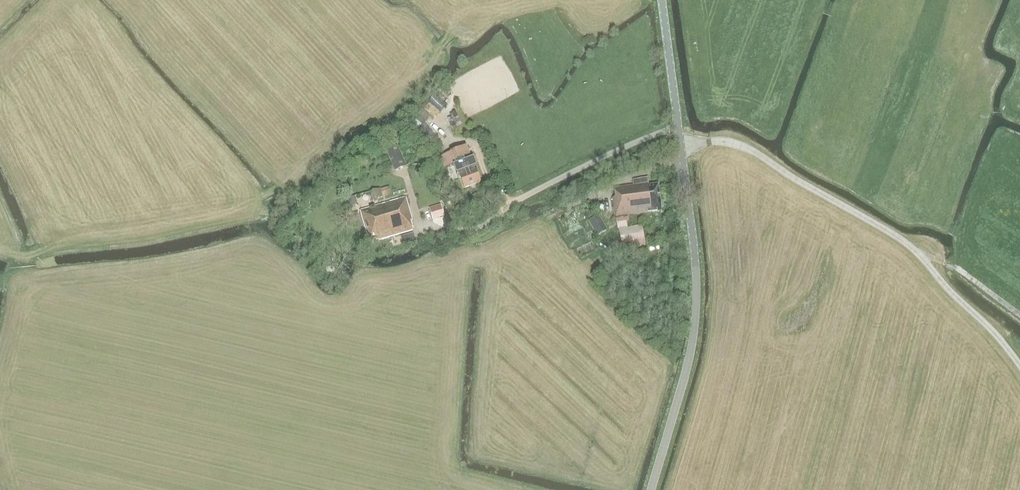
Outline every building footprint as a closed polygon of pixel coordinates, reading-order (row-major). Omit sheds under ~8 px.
[(419,109),(409,123),(419,130),(429,116),(419,109)] [(458,115),(453,119),(457,125),(463,121),(458,115)] [(433,150),(439,145),(422,128),(417,133),(433,150)] [(397,144),(386,149),(395,171),(407,166),(397,144)] [(467,147),(444,155),(448,167),(456,164),(471,159),(470,156),(471,156),(467,147)] [(456,165),(454,165),(457,174),(459,173),(460,176),(464,188),(480,182),(476,170),(475,171),(471,159),(456,164),(456,165)] [(616,223),(617,222),(628,221),(628,215),(662,210),(658,184),(648,186),(648,183),(649,183),(648,177),(641,178),(633,181),(633,186),(614,188),(615,197),(613,198),(616,223)] [(390,187),(381,190),(370,193),(372,200),(383,198),(392,195),(390,187)] [(350,207),(357,204),(355,196),(347,198),(350,207)] [(360,211),(369,239),(370,242),(379,240),(379,241),(413,230),(410,221),(412,221),(405,198),(360,211)] [(588,221),(597,236),(607,230),(599,215),(588,221)] [(629,222),(628,221),(617,222),(618,229),(619,229),(622,247),(636,244),(637,248),(646,246),(645,243),(642,225),(628,228),(627,222),(629,222)]
